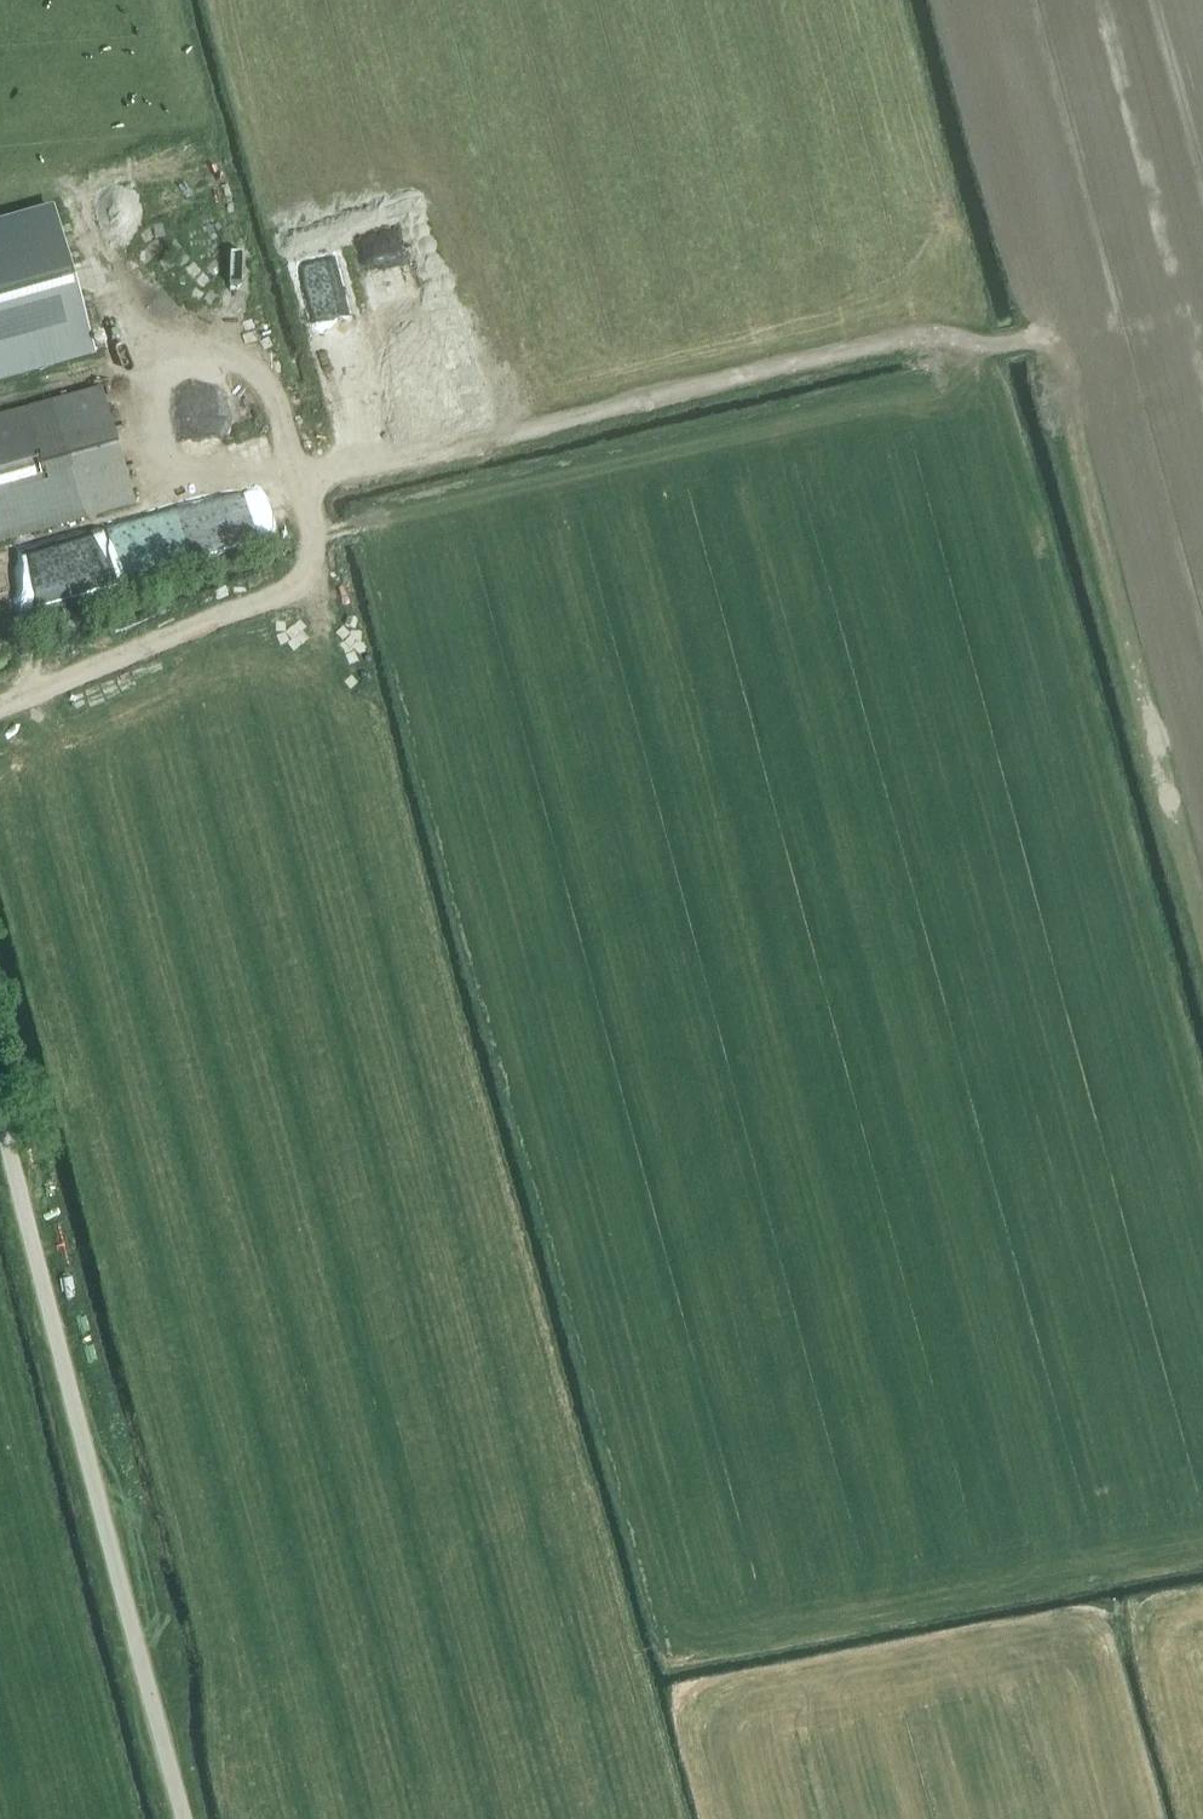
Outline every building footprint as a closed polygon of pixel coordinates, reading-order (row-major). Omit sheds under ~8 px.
[(93,349),(60,232),(54,210),(0,226),(0,375),(93,349)] [(133,503),(100,386),(0,414),(0,540),(133,503)] [(284,514),(263,518),(266,535),(287,530),(284,514)] [(160,573),(199,563),(189,524),(151,533),(160,573)]
